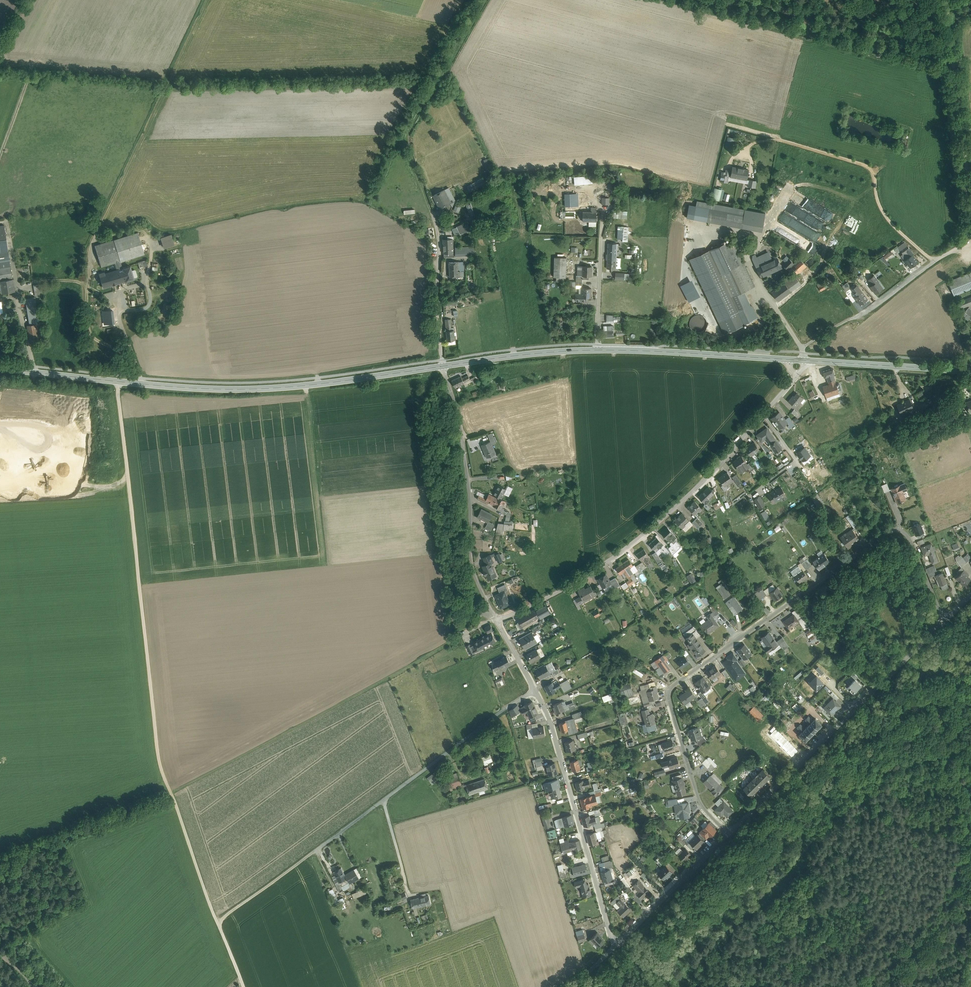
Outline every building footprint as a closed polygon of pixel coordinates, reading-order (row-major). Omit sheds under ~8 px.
[(732,148),(734,137),(726,136),(724,146),(732,148)] [(748,170),(733,167),(731,177),(747,180),(748,170)] [(592,176),(574,177),(575,184),(592,183),(592,176)] [(483,178),(475,182),(478,188),(486,184),(483,178)] [(475,182),(467,186),(470,192),(478,188),(475,182)] [(722,190),(714,188),(712,199),(719,201),(722,190)] [(444,190),(433,196),(439,208),(445,205),(451,203),(444,190)] [(578,193),(565,194),(565,207),(578,206),(578,193)] [(578,206),(579,209),(586,209),(586,206),(587,206),(587,193),(578,193),(578,206)] [(744,216),(708,209),(706,221),(742,227),(744,216)] [(614,210),(611,217),(627,218),(627,211),(614,210)] [(591,212),(583,212),(583,221),(596,222),(596,212),(591,212)] [(467,222),(457,226),(460,233),(471,230),(467,222)] [(0,226),(0,252),(8,251),(4,225),(0,226)] [(626,227),(618,226),(617,239),(623,239),(623,234),(626,234),(626,227)] [(138,233),(114,240),(120,261),(144,254),(138,233)] [(171,234),(160,238),(164,248),(175,245),(171,234)] [(453,239),(443,239),(444,252),(453,252),(454,252),(454,248),(453,248),(453,239)] [(114,240),(95,246),(101,267),(115,263),(117,270),(118,271),(105,275),(104,273),(99,274),(104,288),(126,281),(122,269),(123,269),(120,261),(114,240)] [(732,240),(708,251),(729,297),(740,293),(753,286),(732,240)] [(617,244),(608,244),(607,260),(616,260),(617,244)] [(471,247),(456,247),(456,255),(471,254),(471,247)] [(918,262),(912,255),(913,254),(910,249),(904,253),(903,254),(906,259),(905,260),(911,268),(918,262)] [(808,250),(799,259),(804,263),(812,255),(808,250)] [(0,252),(0,260),(9,259),(8,251),(0,252)] [(724,335),(743,326),(729,297),(708,251),(689,260),(724,335)] [(886,259),(894,254),(892,251),(884,256),(886,259)] [(566,257),(554,257),(554,280),(566,281),(566,274),(566,257)] [(771,261),(757,268),(761,277),(781,268),(777,258),(771,261)] [(13,279),(9,259),(0,260),(0,281),(13,279)] [(789,259),(783,265),(788,269),(794,264),(792,262),(789,259)] [(794,264),(788,269),(793,275),(795,277),(807,266),(804,263),(799,259),(794,264)] [(616,260),(607,260),(607,268),(608,269),(611,269),(612,268),(616,268),(616,260)] [(464,261),(449,262),(450,276),(464,276),(464,261)] [(123,269),(122,269),(126,281),(134,279),(130,266),(123,269)] [(592,266),(583,266),(578,266),(577,275),(577,276),(583,276),(583,279),(588,279),(588,276),(591,276),(592,266)] [(948,282),(954,296),(970,289),(970,279),(969,273),(948,282)] [(793,275),(784,282),(786,285),(796,278),(795,277),(793,275)] [(875,278),(870,282),(873,285),(870,287),(875,294),(883,289),(878,283),(879,283),(875,278)] [(0,281),(0,282),(2,293),(15,291),(13,279),(0,281)] [(693,280),(688,283),(695,298),(700,296),(693,280)] [(821,282),(820,281),(816,283),(821,291),(825,289),(821,282)] [(851,288),(847,283),(842,286),(846,292),(851,288)] [(861,293),(858,287),(853,291),(857,296),(855,298),(860,305),(868,300),(862,292),(861,293)] [(591,288),(582,288),(582,294),(576,294),(575,300),(586,301),(586,298),(591,298),(591,288)] [(740,293),(729,297),(743,326),(757,319),(751,304),(746,306),(740,293)] [(35,297),(25,299),(30,326),(36,324),(40,324),(35,297)] [(965,300),(958,303),(960,309),(967,306),(965,300)] [(113,311),(101,312),(102,324),(114,323),(113,311)] [(30,326),(27,326),(29,342),(39,341),(36,324),(30,326)] [(613,325),(607,326),(607,330),(603,330),(603,337),(614,337),(613,329),(613,325)] [(446,331),(447,341),(455,340),(455,335),(456,335),(456,333),(454,333),(454,330),(454,327),(451,328),(452,330),(446,331)] [(832,368),(823,371),(825,378),(826,377),(828,382),(835,379),(833,375),(834,375),(832,368)] [(461,375),(452,380),(455,387),(464,383),(464,384),(467,383),(466,381),(470,379),(468,375),(462,378),(461,375)] [(835,379),(828,382),(829,385),(823,387),(826,397),(839,393),(835,379)] [(797,393),(792,399),(791,398),(788,401),(796,407),(801,401),(799,401),(802,398),(803,398),(797,393)] [(909,400),(903,403),(907,412),(913,409),(909,400)] [(907,412),(903,403),(897,405),(901,414),(907,412)] [(779,412),(771,418),(780,428),(787,423),(779,412)] [(789,417),(786,419),(790,424),(792,423),(793,426),(795,425),(789,417)] [(781,448),(767,428),(757,435),(758,437),(760,440),(764,437),(769,444),(768,445),(768,446),(769,446),(771,450),(773,449),(776,452),(781,448)] [(490,441),(481,445),(484,451),(493,447),(492,444),(495,443),(491,433),(488,434),(490,441)] [(754,442),(745,448),(750,456),(751,456),(754,460),(757,457),(754,453),(759,450),(754,442)] [(493,447),(484,451),(487,457),(496,454),(493,447)] [(811,456),(805,447),(795,453),(801,463),(811,456)] [(764,450),(760,453),(762,455),(765,460),(766,460),(769,458),(764,450)] [(746,463),(741,456),(734,461),(741,472),(742,472),(744,471),(744,470),(745,469),(748,467),(749,466),(747,464),(746,463)] [(727,472),(719,478),(724,486),(733,480),(727,472)] [(735,474),(732,477),(737,485),(741,482),(735,474)] [(904,483),(891,489),(897,502),(902,500),(902,501),(903,500),(905,499),(902,490),(906,489),(904,483)] [(506,489),(499,485),(494,495),(497,497),(501,499),(501,498),(506,489)] [(708,487),(699,497),(704,502),(708,499),(714,493),(713,492),(714,492),(715,490),(713,489),(712,489),(711,490),(708,487)] [(781,487),(768,494),(773,503),(786,495),(781,487)] [(497,497),(497,498),(489,493),(486,499),(485,500),(485,501),(496,506),(495,508),(501,511),(500,511),(505,514),(507,510),(502,508),(506,501),(501,498),(501,499),(497,497)] [(760,496),(754,500),(759,508),(765,505),(760,496)] [(713,505),(714,508),(722,504),(720,500),(718,501),(718,503),(713,505)] [(702,509),(695,501),(688,507),(694,514),(698,510),(699,512),(702,509)] [(492,514),(481,508),(477,516),(488,522),(492,514)] [(766,510),(761,512),(765,519),(770,517),(766,510)] [(690,520),(682,513),(674,520),(682,528),(690,520)] [(504,523),(498,523),(496,533),(503,534),(504,529),(503,529),(504,523)] [(923,532),(920,523),(912,526),(916,535),(923,532)] [(673,533),(667,527),(661,533),(667,539),(670,542),(670,544),(671,545),(676,551),(681,546),(677,542),(677,540),(675,538),(676,537),(672,534),(673,533)] [(857,536),(852,529),(848,532),(850,535),(842,541),(848,548),(860,540),(858,537),(857,536)] [(661,542),(656,537),(649,544),(654,549),(657,547),(658,549),(660,548),(663,545),(661,543),(661,542)] [(957,542),(952,545),(955,551),(961,548),(957,542)] [(931,543),(924,546),(921,547),(924,556),(929,554),(932,564),(938,561),(934,551),(935,550),(933,546),(932,546),(931,543)] [(668,551),(663,545),(660,548),(665,554),(668,551)] [(644,549),(636,554),(641,560),(644,559),(648,564),(651,562),(647,556),(648,555),(644,549)] [(660,559),(656,552),(652,554),(657,561),(659,559),(660,560),(660,559)] [(823,553),(812,561),(818,569),(829,562),(823,553)] [(490,554),(483,557),(486,564),(490,562),(491,563),(493,562),(490,554)] [(962,557),(957,562),(961,567),(966,562),(962,557)] [(633,565),(629,559),(622,563),(631,576),(632,578),(634,582),(638,580),(633,573),(638,570),(635,566),(634,564),(633,565)] [(486,564),(483,566),(484,570),(483,570),(485,575),(487,575),(488,579),(496,575),(491,563),(490,562),(486,564)] [(631,576),(622,563),(616,568),(620,574),(624,572),(628,578),(631,576)] [(801,570),(798,565),(791,570),(794,575),(800,583),(808,577),(803,571),(802,569),(801,570)] [(963,570),(955,578),(963,586),(970,579),(967,576),(968,575),(963,570)] [(942,573),(935,575),(938,582),(940,581),(941,585),(940,585),(942,590),(948,587),(947,583),(945,579),(942,573)] [(606,574),(598,578),(603,587),(610,583),(611,583),(609,581),(606,574)] [(615,577),(609,581),(611,583),(610,583),(613,589),(620,585),(615,577)] [(732,593),(724,582),(717,586),(725,598),(732,593)] [(773,584),(764,591),(766,595),(770,593),(769,592),(775,588),(773,584)] [(590,586),(582,590),(581,588),(578,591),(581,596),(584,602),(589,599),(588,597),(594,594),(596,598),(597,598),(590,586)] [(775,588),(769,592),(770,593),(775,600),(782,595),(777,587),(775,588)] [(762,588),(756,592),(759,597),(761,599),(766,595),(764,591),(762,588)] [(500,593),(496,595),(497,599),(497,600),(498,602),(499,603),(501,607),(509,604),(504,592),(504,591),(500,593)] [(743,609),(734,596),(729,600),(733,605),(737,612),(743,609)] [(538,608),(535,609),(537,612),(539,617),(540,618),(550,613),(548,607),(546,604),(539,608),(538,608)] [(719,613),(713,605),(709,607),(715,615),(719,613)] [(535,609),(527,614),(531,621),(539,617),(537,612),(535,609)] [(710,613),(707,616),(709,619),(701,624),(707,632),(712,628),(713,629),(719,625),(710,613)] [(527,614),(518,618),(520,621),(522,626),(523,626),(531,621),(527,614)] [(794,614),(783,621),(788,629),(793,626),(799,622),(799,621),(795,617),(794,614)] [(490,624),(484,627),(488,633),(493,630),(490,624)] [(696,638),(692,632),(695,630),(693,626),(683,633),(686,637),(690,642),(687,644),(691,649),(693,648),(698,656),(705,651),(696,638)] [(695,630),(692,632),(696,638),(702,634),(698,628),(695,630)] [(532,632),(520,638),(525,648),(529,646),(534,643),(537,642),(532,632)] [(778,645),(769,632),(761,638),(760,640),(762,639),(767,646),(764,648),(767,652),(770,650),(770,651),(778,645)] [(492,633),(483,638),(487,646),(496,642),(492,633)] [(812,635),(810,633),(808,635),(810,637),(809,638),(814,645),(817,643),(812,636),(812,635)] [(474,642),(474,643),(478,651),(487,646),(483,638),(474,642)] [(604,639),(595,644),(597,648),(606,642),(604,639)] [(784,640),(779,644),(783,650),(788,646),(784,640)] [(478,651),(474,643),(470,645),(470,644),(467,645),(471,654),(474,653),(474,652),(478,651)] [(748,651),(744,645),(737,650),(743,658),(746,655),(747,657),(751,654),(749,650),(748,651)] [(537,649),(526,655),(530,663),(541,657),(537,649)] [(728,659),(723,663),(735,681),(745,674),(736,661),(737,660),(732,653),(726,657),(728,659)] [(664,654),(655,660),(660,667),(664,673),(670,668),(665,661),(668,659),(664,654)] [(506,656),(496,661),(499,668),(510,663),(506,656)] [(685,656),(677,662),(681,667),(689,662),(685,656)] [(545,664),(535,670),(538,674),(539,673),(542,678),(552,672),(551,672),(555,670),(551,662),(546,665),(545,664)] [(715,665),(706,672),(712,679),(721,673),(715,665)] [(819,666),(816,668),(822,674),(825,672),(819,666)] [(664,673),(660,667),(658,668),(658,667),(655,669),(660,676),(664,673)] [(796,679),(803,672),(802,670),(795,677),(796,679)] [(824,683),(817,675),(808,683),(815,691),(824,683)] [(710,687),(703,677),(695,683),(701,690),(702,692),(703,692),(710,687)] [(855,680),(855,679),(849,685),(852,688),(855,692),(861,685),(855,680)] [(552,682),(544,687),(549,694),(556,690),(556,689),(561,686),(559,682),(553,685),(552,682)] [(620,686),(623,698),(634,695),(631,683),(620,686)] [(655,686),(650,687),(651,690),(647,691),(650,701),(658,698),(656,690),(657,690),(655,686)] [(690,689),(679,697),(684,704),(695,696),(690,689)] [(706,697),(703,692),(702,692),(701,690),(698,693),(701,698),(703,700),(706,697)] [(612,693),(602,697),(604,702),(614,698),(612,693)] [(701,698),(696,701),(701,708),(706,705),(703,700),(701,698)] [(840,706),(833,699),(824,707),(831,715),(840,706)] [(532,701),(524,705),(525,707),(521,709),(523,713),(527,711),(530,717),(538,714),(532,701)] [(562,701),(554,704),(555,707),(553,707),(556,713),(564,711),(564,710),(561,704),(563,703),(562,702),(562,701)] [(564,710),(564,711),(564,712),(576,708),(574,702),(566,704),(565,701),(562,702),(563,703),(561,704),(564,710)] [(792,706),(796,710),(801,706),(797,702),(792,706)] [(763,716),(754,706),(748,712),(758,722),(763,716)] [(650,714),(648,708),(642,710),(646,726),(647,726),(648,730),(656,728),(655,723),(652,713),(650,714)] [(626,712),(618,713),(620,724),(628,723),(626,712)] [(817,729),(821,724),(815,718),(812,721),(808,717),(806,719),(817,729)] [(566,722),(559,723),(561,732),(568,730),(569,734),(576,732),(572,719),(566,721),(566,722)] [(813,733),(817,729),(806,719),(804,720),(808,725),(807,726),(813,733)] [(809,736),(813,733),(807,726),(805,728),(800,724),(799,726),(809,736)] [(805,741),(809,736),(799,726),(797,728),(801,732),(799,734),(805,741)] [(543,727),(538,727),(532,728),(534,737),(545,735),(543,727)] [(696,728),(689,730),(692,740),(700,737),(699,734),(700,733),(699,731),(698,731),(697,731),(696,728)] [(573,740),(565,742),(566,747),(566,748),(567,751),(576,749),(573,740)] [(672,740),(662,743),(665,751),(674,748),(672,740)] [(492,754),(482,756),(484,764),(493,762),(492,754)] [(541,757),(532,759),(536,770),(544,768),(541,757)] [(677,757),(667,760),(668,760),(662,762),(663,766),(669,765),(670,768),(679,765),(677,757)] [(578,759),(570,762),(572,771),(581,769),(580,766),(582,765),(580,759),(578,759)] [(715,767),(706,759),(702,763),(710,771),(715,767)] [(592,761),(587,763),(588,766),(586,767),(587,771),(594,769),(592,761)] [(555,763),(546,765),(549,775),(558,773),(555,763)] [(763,769),(756,776),(763,783),(770,776),(763,769)] [(434,770),(426,776),(431,783),(439,777),(434,770)] [(450,787),(462,783),(457,770),(450,772),(452,776),(447,778),(450,787)] [(718,785),(710,776),(704,782),(712,790),(713,790),(718,785)] [(756,776),(743,788),(751,795),(763,783),(756,776)] [(682,777),(673,780),(674,784),(676,791),(677,791),(678,795),(686,793),(682,777)] [(484,779),(466,785),(469,794),(487,788),(484,779)] [(546,790),(552,789),(552,788),(559,786),(559,787),(560,786),(558,779),(544,783),(546,790)] [(583,780),(576,782),(578,790),(585,788),(584,786),(590,785),(589,780),(583,782),(583,780)] [(718,785),(713,790),(712,790),(712,791),(716,795),(722,789),(718,785)] [(559,786),(552,788),(552,789),(553,792),(551,793),(553,799),(562,796),(559,787),(559,786)] [(592,795),(587,796),(587,797),(580,799),(583,808),(590,806),(590,805),(593,804),(594,805),(594,804),(597,803),(595,795),(592,795)] [(733,811),(724,802),(722,803),(715,810),(721,815),(724,812),(728,816),(733,811)] [(688,803),(675,805),(676,812),(679,811),(680,818),(689,817),(688,810),(690,810),(688,803)] [(571,815),(557,819),(554,820),(557,828),(574,823),(571,815)] [(589,815),(581,817),(584,826),(592,824),(594,823),(597,822),(595,817),(590,818),(589,815)] [(548,817),(543,818),(546,828),(551,826),(548,817)] [(708,823),(703,829),(709,835),(710,836),(716,830),(708,823)] [(555,829),(546,831),(548,838),(557,837),(555,829)] [(709,835),(703,829),(700,832),(706,838),(709,835)] [(595,832),(586,835),(589,844),(597,842),(596,839),(597,838),(595,832)] [(704,840),(697,834),(689,842),(697,849),(700,846),(699,845),(704,840)] [(579,840),(569,842),(568,840),(564,841),(564,842),(560,843),(563,853),(582,848),(579,840)] [(667,844),(662,849),(668,854),(673,849),(667,844)] [(686,848),(683,851),(682,850),(677,854),(684,861),(691,854),(686,848)] [(585,864),(572,867),(575,876),(587,872),(585,864)] [(666,865),(658,873),(665,880),(669,876),(668,876),(672,871),(666,865)] [(354,869),(345,874),(341,867),(333,872),(339,882),(339,883),(341,886),(358,877),(358,879),(359,878),(354,869)] [(610,868),(600,871),(601,871),(602,871),(603,876),(602,877),(603,881),(612,879),(611,879),(608,869),(610,869),(610,868)] [(585,879),(574,882),(576,887),(580,886),(586,884),(585,879)] [(649,892),(638,881),(633,885),(639,891),(637,893),(642,899),(649,892)] [(586,884),(580,886),(583,897),(591,894),(588,883),(586,884)] [(334,888),(330,890),(335,903),(344,900),(343,897),(338,899),(334,888)] [(354,898),(366,893),(364,888),(352,893),(354,898)] [(423,897),(411,900),(413,907),(424,905),(423,897)] [(630,909),(620,898),(616,902),(621,908),(618,910),(623,916),(630,909)] [(602,937),(597,932),(590,939),(598,946),(604,940),(601,937),(602,937)]
